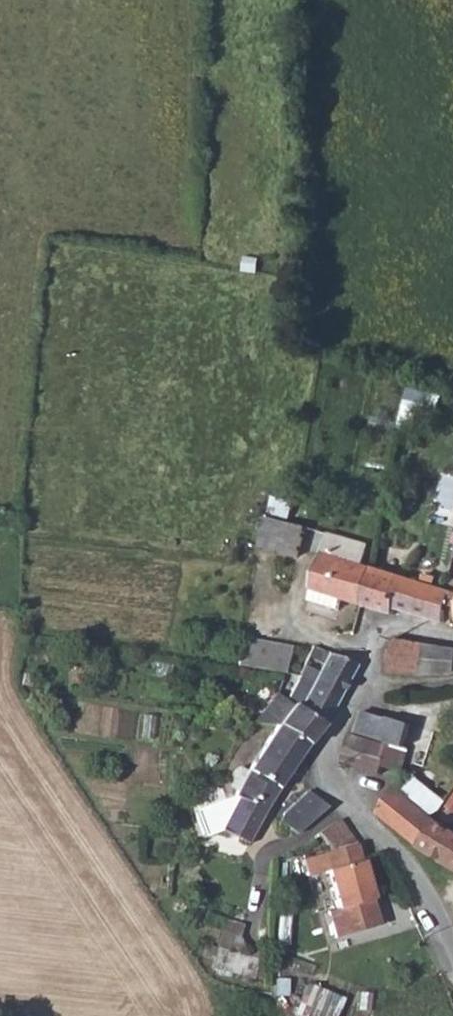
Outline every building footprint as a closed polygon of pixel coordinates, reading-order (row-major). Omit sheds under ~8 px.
[(267,550),(293,558),(303,528),(295,526),(276,521),(267,550)] [(323,534),(308,588),(345,602),(358,605),(367,570),(357,566),(363,547),(323,534)] [(358,605),(389,615),(393,609),(441,623),(446,606),(452,608),(452,597),(445,594),(430,588),(430,582),(423,581),(419,587),(367,570),(358,605)] [(386,673),(419,676),(424,646),(391,640),(386,673)] [(244,644),(238,670),(260,675),(283,680),(289,654),(244,644)] [(419,676),(447,674),(452,672),(452,650),(424,646),(419,676)] [(327,659),(299,710),(322,727),(334,703),(351,666),(327,659)] [(299,710),(293,706),(237,782),(182,791),(189,830),(213,826),(248,845),(277,791),(306,747),(322,727),(299,710)] [(362,711),(354,733),(387,744),(402,746),(409,725),(362,711)] [(402,746),(387,744),(386,749),(350,738),(342,762),(381,776),(383,769),(396,773),(404,749),(402,746)] [(394,789),(378,813),(419,844),(435,821),(394,789)] [(328,806),(307,794),(282,814),(280,822),(293,834),(327,810),(328,806)] [(336,821),(315,835),(329,848),(354,842),(336,821)] [(419,844),(452,866),(452,833),(435,821),(419,844)] [(354,842),(329,848),(323,849),(328,871),(324,873),(333,907),(371,895),(354,842)] [(371,895),(333,907),(340,929),(378,919),(371,895)] [(219,945),(214,966),(241,972),(246,952),(219,945)] [(297,1012),(309,1015),(336,1015),(344,995),(308,982),(297,1012)]
